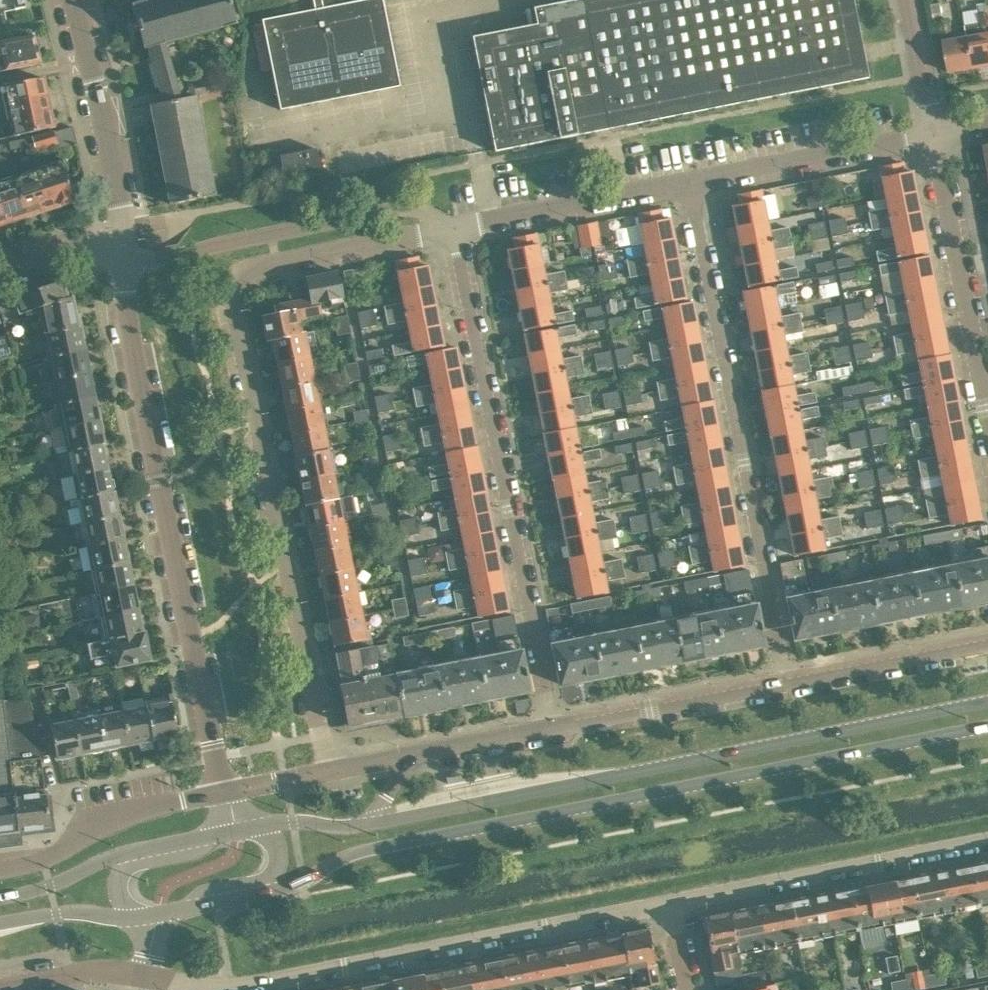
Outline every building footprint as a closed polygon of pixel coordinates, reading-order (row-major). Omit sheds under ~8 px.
[(14,10),(25,8),(23,0),(12,0),(14,10)] [(179,94),(174,73),(165,42),(219,28),(219,27),(236,23),(230,0),(145,0),(132,3),(144,48),(147,47),(161,97),(179,94)] [(318,9),(262,20),(279,110),(399,86),(382,0),(363,0),(323,8),(321,0),(317,0),(318,9)] [(494,152),(571,136),(739,103),(868,78),(852,0),(573,0),(533,8),(536,24),(472,37),(493,144),(494,152)] [(942,17),(939,4),(930,6),(933,19),(942,17)] [(987,65),(987,20),(987,13),(979,14),(981,25),(965,28),(966,37),(972,68),(987,65)] [(42,20),(31,23),(33,31),(44,28),(42,20)] [(948,20),(940,22),(942,33),(950,32),(948,20)] [(40,64),(32,34),(0,40),(0,71),(40,64)] [(972,68),(966,37),(943,42),(948,72),(972,68)] [(234,89),(238,71),(186,80),(188,90),(230,82),(229,90),(234,89)] [(43,83),(42,78),(4,85),(16,136),(52,128),(52,125),(53,123),(52,116),(50,114),(45,93),(47,91),(45,83),(43,83)] [(179,94),(161,97),(163,103),(150,105),(169,204),(215,195),(196,96),(181,99),(179,94)] [(32,138),(9,143),(10,150),(34,145),(35,150),(57,144),(54,132),(32,138)] [(326,145),(288,153),(293,177),(331,169),(326,145)] [(882,177),(886,197),(915,192),(911,171),(903,173),(901,162),(880,166),(882,177)] [(28,176),(14,180),(26,216),(42,211),(43,208),(59,203),(62,205),(69,202),(70,200),(73,199),(67,172),(65,172),(63,164),(48,169),(47,169),(28,175),(28,176)] [(820,178),(822,188),(832,186),(830,176),(820,178)] [(820,178),(809,180),(811,190),(822,188),(820,178)] [(26,216),(14,180),(0,184),(0,222),(16,217),(18,218),(26,216)] [(733,206),(737,226),(766,221),(760,190),(738,194),(740,205),(733,206)] [(919,211),(915,192),(886,197),(888,208),(868,212),(870,221),(919,211)] [(821,207),(819,195),(807,197),(809,209),(821,207)] [(638,213),(644,244),(673,239),(669,218),(661,220),(659,209),(638,213)] [(923,231),(919,211),(870,221),(871,230),(891,226),(894,237),(923,231)] [(828,220),(829,228),(846,225),(844,217),(828,220)] [(606,220),(595,222),(599,244),(603,243),(610,242),(606,220)] [(737,226),(740,246),(789,236),(788,227),(768,231),(766,221),(737,226)] [(807,224),(809,232),(825,229),(823,221),(807,224)] [(593,245),(599,244),(595,222),(578,225),(582,248),(589,246),(589,247),(593,246),(593,245)] [(847,233),(846,225),(829,228),(831,237),(847,233)] [(826,238),(825,229),(809,232),(810,241),(826,238)] [(878,261),(927,251),(923,231),(894,237),(896,248),(876,252),(878,261)] [(516,248),(509,250),(508,250),(510,262),(540,257),(535,233),(514,237),(516,248)] [(791,246),(789,236),(740,246),(744,266),(773,260),(789,257),(787,246),(791,246)] [(677,258),(673,239),(644,244),(646,255),(626,259),(628,268),(677,258)] [(604,252),(603,243),(599,244),(593,245),(593,246),(595,254),(604,252)] [(590,255),(589,247),(589,246),(582,248),(579,248),(581,257),(590,255)] [(395,261),(402,292),(431,286),(427,265),(419,267),(417,256),(395,261)] [(852,256),(836,260),(835,260),(837,268),(853,265),(852,256)] [(902,282),(932,276),(928,256),(879,265),(880,275),(900,271),(902,282)] [(544,279),(543,275),(540,257),(510,262),(515,285),(544,279)] [(789,257),(773,260),(744,266),(748,286),(797,277),(795,267),(791,268),(789,257)] [(650,273),(652,284),(681,278),(677,258),(628,268),(630,277),(650,273)] [(816,272),(832,269),(831,261),(815,264),(816,272)] [(597,265),(599,274),(615,270),(613,262),(597,265)] [(576,269),(578,277),(594,274),(593,266),(576,269)] [(354,279),(352,269),(343,271),(345,281),(354,279)] [(617,278),(615,270),(599,274),(600,282),(617,278)] [(855,270),(838,274),(840,282),(856,279),(855,270)] [(342,297),(337,272),(306,278),(310,299),(311,302),(317,301),(317,302),(318,301),(342,297)] [(594,274),(578,277),(580,286),(596,283),(594,274)] [(819,287),(835,283),(834,275),(817,278),(819,287)] [(885,296),(887,305),(936,295),(932,276),(902,282),(905,292),(885,296)] [(685,299),(681,278),(652,284),(654,295),(634,298),(636,308),(656,304),(685,299)] [(515,285),(519,307),(549,301),(547,293),(544,279),(515,285)] [(47,333),(81,326),(79,316),(77,317),(73,298),(68,299),(62,280),(13,296),(19,314),(42,306),(47,333)] [(743,292),(747,312),(776,306),(796,302),(792,282),(772,286),(743,292)] [(435,305),(431,286),(402,292),(404,302),(384,306),(385,316),(435,305)] [(940,315),(936,295),(887,305),(888,314),(908,310),(910,321),(940,315)] [(320,313),(318,301),(317,302),(317,301),(311,302),(310,299),(274,306),(276,313),(262,316),(267,339),(298,333),(295,318),(320,313)] [(551,315),(549,301),(519,307),(524,330),(553,324),(573,320),(571,311),(551,315)] [(666,327),(696,322),(692,301),(662,307),(663,308),(643,311),(644,320),(664,317),(666,327)] [(621,302),(605,305),(607,313),(623,310),(621,302)] [(844,305),(846,313),(862,310),(861,302),(844,305)] [(435,305),(385,316),(387,324),(407,321),(410,331),(439,325),(435,305)] [(602,314),(601,305),(584,309),(586,317),(602,314)] [(747,312),(751,331),(800,322),(798,313),(778,317),(776,306),(747,312)] [(823,309),(825,317),(841,314),(840,306),(823,309)] [(357,312),(358,320),(375,317),(373,309),(357,312)] [(864,318),(862,310),(846,313),(848,321),(864,318)] [(841,314),(825,317),(825,318),(811,321),(812,330),(823,328),(822,325),(826,325),(827,325),(843,322),(841,314)] [(624,315),(608,319),(609,327),(626,324),(624,315)] [(944,335),(940,315),(910,321),(912,332),(893,336),(894,345),(944,335)] [(348,323),(347,316),(334,318),(336,325),(348,323)] [(375,317),(358,320),(360,328),(377,325),(375,317)] [(589,331),(605,328),(603,319),(587,323),(589,331)] [(700,341),(696,322),(666,327),(668,338),(649,342),(650,351),(700,341)] [(751,331),(754,351),(784,345),(782,335),(802,331),(800,322),(751,331)] [(348,323),(336,325),(338,335),(350,332),(348,323)] [(443,346),(439,325),(410,331),(412,341),(391,345),(394,355),(443,346)] [(576,334),(574,325),(524,334),(528,354),(558,349),(556,338),(576,334)] [(8,351),(0,326),(0,354),(8,351)] [(52,357),(83,350),(81,339),(84,339),(81,326),(47,333),(52,357)] [(277,361),(308,355),(304,333),(299,334),(298,333),(267,339),(267,340),(272,339),(277,361)] [(948,354),(944,335),(894,345),(896,354),(916,350),(918,360),(948,354)] [(703,361),(700,341),(650,351),(652,360),(672,356),(674,366),(703,361)] [(852,345),(853,353),(870,350),(868,342),(852,345)] [(754,351),(758,370),(808,361),(806,353),(786,357),(784,345),(754,351)] [(831,349),(833,357),(849,353),(848,345),(831,349)] [(614,350),(616,358),(632,355),(631,346),(614,350)] [(428,363),(430,374),(460,368),(455,347),(406,357),(408,367),(428,363)] [(383,357),(381,348),(365,351),(366,360),(383,357)] [(528,354),(532,374),(582,364),(580,356),(560,360),(558,349),(528,354)] [(56,380),(91,373),(89,363),(86,364),(83,350),(52,357),(56,380)] [(872,358),(870,350),(853,353),(855,361),(872,358)] [(593,354),(595,362),(611,359),(610,351),(593,354)] [(851,362),(849,353),(833,357),(834,365),(851,362)] [(901,376),(902,385),(922,381),(923,386),(953,380),(948,354),(918,360),(920,372),(901,376)] [(313,379),(308,355),(277,361),(282,385),(313,379)] [(634,363),(632,355),(616,358),(617,366),(634,363)] [(613,367),(611,359),(595,362),(597,370),(613,367)] [(707,380),(703,361),(674,366),(676,378),(656,382),(658,390),(707,380)] [(758,370),(762,391),(792,385),(790,375),(809,371),(808,361),(758,370)] [(344,365),(345,372),(358,370),(356,362),(344,365)] [(386,371),(384,362),(368,365),(369,374),(386,371)] [(584,374),(582,364),(532,374),(536,393),(566,387),(564,378),(584,374)] [(852,374),(851,366),(830,370),(830,368),(815,371),(817,380),(852,374)] [(464,388),(460,368),(430,374),(432,384),(412,388),(414,398),(464,388)] [(359,378),(358,370),(345,372),(347,381),(359,378)] [(61,403),(93,396),(91,387),(94,386),(91,373),(56,380),(61,403)] [(286,409),(318,403),(313,379),(282,385),(286,409)] [(711,400),(707,380),(658,390),(660,400),(680,396),(681,406),(711,400)] [(925,395),(927,406),(957,401),(958,400),(953,380),(923,386),(903,390),(905,399),(925,395)] [(857,384),(859,393),(875,390),(873,381),(857,384)] [(843,396),(859,393),(857,384),(841,387),(843,396)] [(765,412),(796,406),(815,402),(814,392),(794,396),(792,385),(762,391),(761,391),(765,412)] [(622,390),(624,398),(640,394),(639,386),(622,390)] [(536,393),(540,413),(589,403),(588,395),(568,399),(566,387),(536,393)] [(467,407),(464,388),(414,398),(416,406),(436,403),(438,413),(467,407)] [(601,394),(603,402),(619,399),(618,390),(601,394)] [(374,396),(375,404),(392,401),(390,393),(374,396)] [(642,403),(640,394),(624,398),(625,406),(642,403)] [(880,403),(879,395),(862,398),(864,406),(880,403)] [(66,427),(100,420),(99,410),(96,411),(93,396),(61,403),(57,404),(58,409),(52,410),(56,429),(66,427)] [(621,407),(619,399),(603,402),(605,410),(621,407)] [(858,399),(841,402),(843,410),(859,407),(858,399)] [(717,426),(716,421),(712,400),(711,400),(681,406),(684,418),(664,422),(666,431),(686,427),(687,432),(717,426)] [(394,409),(392,401),(375,404),(377,412),(394,409)] [(961,421),(957,401),(927,406),(929,416),(910,420),(912,431),(961,421)] [(322,426),(318,403),(286,409),(291,432),(322,426)] [(540,413),(544,433),(573,427),(571,417),(591,413),(589,403),(540,413)] [(770,437),(771,437),(801,431),(798,419),(818,416),(816,406),(796,410),(796,406),(765,412),(770,437)] [(471,427),(467,407),(438,413),(440,423),(420,427),(422,437),(471,427)] [(353,412),(355,419),(367,417),(366,409),(353,412)] [(367,417),(355,419),(357,429),(369,426),(367,417)] [(71,451),(103,444),(101,434),(103,433),(100,420),(66,427),(71,451)] [(965,440),(961,421),(912,431),(913,438),(933,434),(935,446),(965,440)] [(296,455),(327,450),(322,426),(291,432),(296,455)] [(628,429),(629,437),(646,434),(644,426),(628,429)] [(721,447),(717,426),(687,432),(667,435),(669,445),(688,441),(691,452),(720,447),(721,447)] [(868,429),(870,437),(886,434),(885,426),(868,429)] [(475,446),(471,427),(422,437),(423,446),(444,442),(446,452),(476,446),(475,446)] [(576,439),(573,427),(544,433),(543,433),(547,454),(578,448),(597,444),(596,435),(576,439)] [(613,441),(629,437),(628,429),(612,432),(613,441)] [(847,433),(849,441),(866,438),(864,430),(847,433)] [(771,437),(775,457),(824,447),(822,437),(803,441),(801,431),(771,437)] [(382,436),(383,444),(400,441),(398,433),(382,436)] [(886,434),(870,437),(873,455),(884,453),(882,443),(888,442),(886,434)] [(867,446),(866,438),(849,441),(851,449),(867,446)] [(651,439),(635,442),(637,450),(653,447),(651,439)] [(917,460),(919,470),(968,460),(965,440),(935,446),(937,456),(917,460)] [(401,449),(400,441),(383,444),(385,452),(401,449)] [(616,455),(632,451),(631,443),(614,446),(616,455)] [(88,472),(107,467),(105,457),(107,454),(106,448),(103,447),(103,444),(71,451),(76,474),(88,472)] [(430,477),(450,473),(480,467),(476,446),(446,452),(448,463),(428,467),(430,477)] [(724,467),(720,447),(691,452),(693,463),(673,466),(675,477),(724,467)] [(779,477),(808,471),(828,467),(824,447),(775,457),(779,477)] [(579,453),(578,448),(547,454),(552,479),(553,479),(583,473),(581,462),(600,458),(598,449),(579,453)] [(332,473),(327,450),(296,455),(301,479),(332,473)] [(363,459),(364,467),(377,464),(375,456),(363,459)] [(972,479),(968,460),(919,470),(921,478),(941,474),(943,485),(972,479)] [(379,474),(377,464),(364,467),(366,476),(379,474)] [(876,469),(878,477),(894,474),(892,465),(876,469)] [(79,498),(112,491),(112,489),(114,487),(113,480),(110,479),(107,467),(88,472),(76,474),(62,477),(67,501),(79,499),(79,498)] [(485,492),(480,467),(450,473),(451,476),(430,481),(433,491),(453,487),(455,498),(484,492),(485,492)] [(728,487),(724,467),(675,477),(676,484),(696,480),(698,492),(728,487)] [(855,473),(857,481),(873,478),(872,469),(855,473)] [(643,482),(659,478),(657,470),(641,473),(643,482)] [(779,477),(783,496),(832,487),(830,477),(810,481),(808,471),(779,477)] [(306,503),(337,497),(332,473),(301,479),(306,503)] [(402,473),(389,475),(385,476),(387,484),(403,481),(402,473)] [(553,479),(557,499),(607,490),(605,480),(585,484),(583,473),(553,479)] [(620,477),(622,485),(638,482),(637,474),(620,477)] [(896,482),(894,474),(878,477),(879,485),(896,482)] [(661,486),(659,478),(643,482),(644,490),(661,486)] [(875,486),(873,478),(857,481),(858,489),(875,486)] [(925,500),(927,509),(976,499),(972,479),(943,485),(945,495),(925,500)] [(640,490),(638,482),(622,485),(624,494),(628,493),(640,490)] [(409,486),(393,489),(394,498),(411,494),(409,486)] [(728,487),(698,492),(700,502),(680,506),(682,516),(732,506),(728,487)] [(783,496),(786,516),(816,510),(814,499),(834,495),(832,487),(783,496)] [(557,499),(561,519),(591,513),(588,502),(608,498),(607,490),(557,499)] [(115,503),(112,491),(79,498),(79,499),(71,501),(72,509),(66,510),(69,525),(84,522),(117,516),(117,513),(119,511),(117,504),(115,503)] [(488,511),(484,492),(455,498),(457,508),(437,512),(439,521),(488,511)] [(342,520),(337,497),(306,503),(310,526),(342,520)] [(980,519),(976,499),(927,509),(929,517),(949,513),(951,525),(980,519)] [(373,507),(374,514),(386,511),(385,504),(373,507)] [(885,517),(902,513),(900,505),(884,508),(885,517)] [(735,526),(732,506),(682,516),(684,524),(704,520),(706,531),(735,526)] [(863,512),(865,521),(881,517),(879,509),(863,512)] [(650,521),(667,518),(665,510),(649,513),(650,521)] [(786,516),(790,535),(840,526),(838,517),(818,520),(816,510),(786,516)] [(388,520),(386,511),(374,514),(376,523),(388,520)] [(492,531),(488,511),(439,521),(440,531),(460,527),(463,537),(492,531)] [(561,519),(565,538),(614,529),(612,519),(593,523),(591,513),(561,519)] [(628,517),(630,525),(646,522),(645,513),(628,517)] [(903,521),(902,513),(885,517),(887,525),(903,521)] [(119,526),(117,516),(84,522),(87,537),(80,538),(82,547),(88,546),(96,544),(122,539),(121,535),(124,534),(122,526),(119,526)] [(415,517),(408,519),(399,520),(400,525),(416,522),(415,517)] [(881,517),(865,521),(866,529),(883,526),(881,517)] [(668,526),(667,518),(650,521),(652,529),(653,533),(661,531),(661,527),(668,526)] [(315,549),(346,543),(342,520),(310,526),(315,549)] [(419,534),(416,522),(400,525),(402,537),(419,534)] [(648,531),(646,522),(630,525),(632,534),(648,531)] [(5,529),(4,524),(0,525),(0,539),(7,538),(10,537),(8,529),(5,529)] [(735,526),(706,531),(708,542),(688,546),(690,555),(739,545),(735,526)] [(841,535),(840,526),(790,535),(794,556),(824,550),(821,539),(841,535)] [(961,528),(953,529),(955,539),(963,537),(961,528)] [(565,538),(569,558),(598,552),(596,541),(616,537),(614,529),(565,538)] [(944,531),(946,540),(955,539),(953,529),(944,531)] [(445,551),(446,561),(496,551),(492,531),(463,537),(465,547),(445,551)] [(944,531),(937,532),(939,542),(946,540),(944,531)] [(937,532),(929,534),(931,543),(939,542),(937,532)] [(924,545),(931,543),(929,534),(922,535),(924,545)] [(9,548),(7,538),(0,539),(0,550),(9,548)] [(72,573),(93,569),(129,562),(129,558),(126,557),(122,539),(96,544),(88,546),(82,547),(82,551),(76,553),(77,557),(69,559),(72,573)] [(895,540),(886,542),(887,547),(888,552),(897,550),(895,540)] [(351,567),(346,543),(315,549),(320,573),(351,567)] [(882,553),(881,548),(880,543),(871,545),(873,555),(882,553)] [(743,566),(739,545),(690,555),(692,564),(711,560),(714,571),(743,566)] [(951,566),(958,605),(962,605),(965,607),(970,606),(972,602),(987,599),(987,545),(970,549),(973,562),(951,566)] [(636,557),(637,565),(654,562),(652,553),(651,547),(641,549),(643,555),(636,557)] [(657,553),(658,561),(675,558),(673,549),(657,553)] [(382,553),(383,561),(396,558),(394,550),(382,553)] [(845,550),(837,552),(839,561),(847,559),(845,550)] [(500,570),(496,551),(446,561),(448,570),(468,566),(470,576),(500,570)] [(569,558),(573,578),(622,568),(620,559),(600,563),(598,552),(569,558)] [(837,552),(829,553),(831,563),(839,561),(837,552)] [(821,555),(823,564),(831,563),(829,553),(821,555)] [(821,555),(813,556),(815,566),(823,564),(821,555)] [(807,567),(815,566),(813,556),(805,558),(807,567)] [(407,560),(408,568),(425,565),(423,557),(407,560)] [(398,568),(396,558),(383,561),(385,570),(398,568)] [(675,558),(658,561),(661,574),(676,572),(675,566),(676,566),(675,558)] [(783,585),(805,581),(801,559),(779,563),(783,585)] [(129,562),(93,569),(98,592),(134,585),(134,584),(131,583),(128,567),(130,565),(129,562)] [(656,570),(654,562),(637,565),(639,573),(656,570)] [(426,573),(425,565),(408,568),(410,576),(426,573)] [(957,609),(958,605),(951,566),(911,574),(918,613),(921,612),(924,615),(930,614),(932,610),(948,607),(950,610),(957,609)] [(325,597),(356,591),(351,567),(320,573),(325,597)] [(624,577),(622,568),(573,578),(577,598),(606,592),(604,581),(624,577)] [(724,583),(725,585),(751,580),(749,569),(722,574),(724,583)] [(452,591),(454,600),(504,590),(500,570),(470,576),(472,587),(452,591)] [(715,575),(716,585),(724,583),(722,574),(715,575)] [(918,613),(911,574),(869,582),(877,621),(880,621),(882,623),(888,622),(890,619),(907,615),(909,618),(916,617),(918,613)] [(715,575),(707,577),(709,586),(716,585),(715,575)] [(699,578),(701,588),(709,586),(707,577),(699,578)] [(699,578),(691,580),(693,589),(701,588),(699,578)] [(685,591),(693,589),(691,580),(683,582),(685,591)] [(751,580),(725,585),(727,597),(731,596),(753,592),(751,580)] [(805,581),(783,585),(793,637),(797,637),(800,639),(804,638),(806,635),(823,632),(825,634),(833,633),(834,630),(835,629),(828,590),(808,594),(805,581)] [(875,621),(877,621),(869,582),(828,590),(835,629),(838,629),(840,632),(847,630),(849,627),(865,624),(868,626),(874,625),(875,621)] [(644,599),(653,598),(651,588),(650,583),(641,585),(642,589),(644,599)] [(82,620),(103,616),(137,609),(133,593),(136,591),(134,585),(98,592),(74,597),(76,610),(80,609),(82,620)] [(651,588),(653,598),(660,596),(658,587),(651,588)] [(636,601),(644,599),(642,589),(634,591),(636,601)] [(508,611),(504,590),(454,600),(456,610),(476,606),(478,617),(508,611)] [(361,615),(356,591),(325,597),(330,621),(361,615)] [(763,643),(753,592),(731,596),(733,609),(714,613),(721,652),(724,651),(726,654),(732,653),(734,649),(750,646),(753,649),(759,647),(760,644),(763,643)] [(415,600),(416,608),(433,604),(431,596),(415,600)] [(611,605),(609,596),(602,597),(603,607),(611,605)] [(603,607),(602,597),(594,599),(596,608),(603,607)] [(391,600),(393,609),(406,606),(404,598),(391,600)] [(588,610),(596,608),(594,599),(586,600),(588,610)] [(578,602),(580,611),(588,610),(586,600),(578,602)] [(571,613),(580,611),(578,602),(570,603),(571,613)] [(435,613),(433,604),(416,608),(418,616),(435,613)] [(406,606),(393,609),(395,617),(407,615),(406,606)] [(137,610),(137,609),(103,616),(82,620),(87,644),(107,639),(108,639),(143,632),(143,630),(141,631),(139,620),(141,618),(140,611),(137,610)] [(720,652),(721,652),(714,613),(674,621),(681,660),(684,659),(686,662),(692,661),(693,657),(710,654),(713,657),(719,655),(720,652)] [(11,620),(14,634),(41,629),(38,614),(11,620)] [(491,619),(496,642),(518,638),(514,614),(509,615),(491,619)] [(361,615),(330,621),(335,646),(366,639),(361,615)] [(479,621),(480,630),(488,629),(486,620),(479,621)] [(473,632),(480,630),(479,621),(471,622),(473,632)] [(680,660),(681,660),(674,621),(634,629),(641,668),(643,667),(645,670),(651,669),(653,665),(669,662),(671,665),(678,663),(680,660)] [(445,628),(447,637),(455,636),(453,626),(445,628)] [(574,640),(571,627),(567,628),(549,632),(560,684),(562,683),(565,686),(571,685),(572,682),(589,678),(591,681),(598,679),(599,676),(600,676),(593,637),(574,640)] [(447,637),(445,628),(437,629),(439,639),(447,637)] [(431,641),(439,639),(437,629),(430,631),(431,641)] [(639,668),(641,668),(634,629),(593,637),(600,676),(602,676),(605,678),(611,677),(612,673),(629,670),(631,673),(638,671),(639,668)] [(430,631),(422,633),(424,642),(431,641),(430,631)] [(116,666),(149,659),(143,632),(108,639),(107,639),(87,644),(90,659),(113,654),(116,666)] [(422,633),(414,634),(416,644),(424,642),(422,633)] [(408,645),(416,644),(414,634),(406,636),(402,637),(404,646),(408,645)] [(498,696),(528,690),(518,638),(496,642),(498,655),(479,659),(486,698),(488,698),(490,700),(497,699),(498,696)] [(402,717),(394,675),(388,644),(337,654),(343,685),(340,686),(348,728),(366,724),(366,723),(375,721),(375,723),(402,717)] [(486,698),(479,659),(437,667),(444,706),(447,706),(449,708),(456,707),(457,704),(474,701),(476,703),(483,701),(484,699),(486,698)] [(402,717),(403,717),(403,714),(406,714),(408,716),(414,715),(416,712),(432,709),(435,711),(441,710),(443,707),(444,706),(437,667),(394,675),(402,717)] [(12,791),(8,761),(7,754),(1,699),(0,699),(0,792),(12,791)] [(8,761),(12,791),(12,790),(17,830),(50,826),(45,795),(41,761),(40,757),(30,702),(1,699),(7,754),(8,761)] [(517,715),(525,713),(529,707),(528,700),(515,703),(517,715)] [(177,735),(175,725),(170,701),(145,706),(151,739),(152,739),(177,735)] [(122,710),(128,744),(151,739),(145,706),(122,710)] [(97,715),(104,749),(128,744),(122,710),(97,715)] [(73,720),(79,753),(104,749),(97,715),(73,720)] [(56,758),(79,753),(73,720),(49,724),(56,758)] [(461,775),(446,778),(447,783),(462,780),(461,775)] [(17,830),(12,790),(12,791),(0,792),(0,832),(17,830)] [(978,907),(987,905),(987,863),(984,864),(981,860),(973,862),(972,866),(970,867),(978,907)] [(909,879),(918,919),(978,907),(970,867),(968,867),(965,864),(958,865),(957,869),(924,876),(921,872),(914,874),(912,878),(909,879)] [(849,890),(857,931),(918,919),(909,879),(908,879),(905,875),(898,877),(896,881),(864,887),(861,884),(854,885),(852,890),(849,890)] [(789,902),(797,943),(857,931),(849,890),(848,891),(845,887),(837,889),(836,893),(804,899),(802,896),(793,897),(792,902),(789,902)] [(729,912),(740,967),(738,954),(797,943),(789,902),(788,902),(786,899),(777,900),(776,905),(743,911),(741,908),(733,909),(732,913),(731,914),(730,912),(729,912)] [(740,967),(729,912),(702,917),(705,933),(706,933),(714,972),(740,967)] [(635,932),(620,935),(628,975),(631,988),(658,983),(651,943),(652,943),(649,928),(635,930),(635,932)] [(592,983),(628,975),(620,935),(619,936),(616,933),(609,934),(607,938),(584,942),(592,983)] [(567,987),(592,983),(584,942),(574,944),(571,941),(564,943),(562,947),(560,947),(567,987)] [(567,987),(560,947),(558,947),(555,945),(548,946),(546,950),(513,956),(510,954),(502,955),(500,959),(498,959),(504,989),(554,989),(567,987)] [(900,972),(897,956),(885,958),(888,974),(900,972)] [(498,959),(496,960),(493,957),(486,958),(484,962),(461,967),(466,989),(504,989),(498,959)] [(982,964),(974,965),(976,978),(984,976),(982,964)] [(791,965),(780,966),(782,978),(794,977),(791,965)] [(437,971),(441,989),(466,989),(461,967),(452,968),(449,966),(442,967),(440,971),(437,971)] [(780,966),(769,968),(771,980),(782,978),(780,966)] [(437,971),(435,972),(432,969),(425,971),(423,974),(401,979),(403,989),(441,989),(437,971)] [(757,971),(759,984),(766,982),(764,970),(757,971)] [(757,971),(749,973),(752,985),(759,984),(757,971)] [(749,973),(742,974),(744,987),(752,985),(749,973)] [(929,975),(932,987),(942,985),(940,973),(929,975)] [(923,988),(932,987),(929,975),(921,976),(923,988)] [(901,980),(903,989),(911,989),(915,989),(912,977),(901,980)] [(401,979),(390,981),(388,979),(380,980),(379,983),(376,983),(377,989),(403,989),(401,979)] [(901,980),(890,982),(891,989),(903,989),(901,980)] [(376,983),(374,984),(372,982),(364,983),(363,986),(342,989),(377,989),(376,983)]
